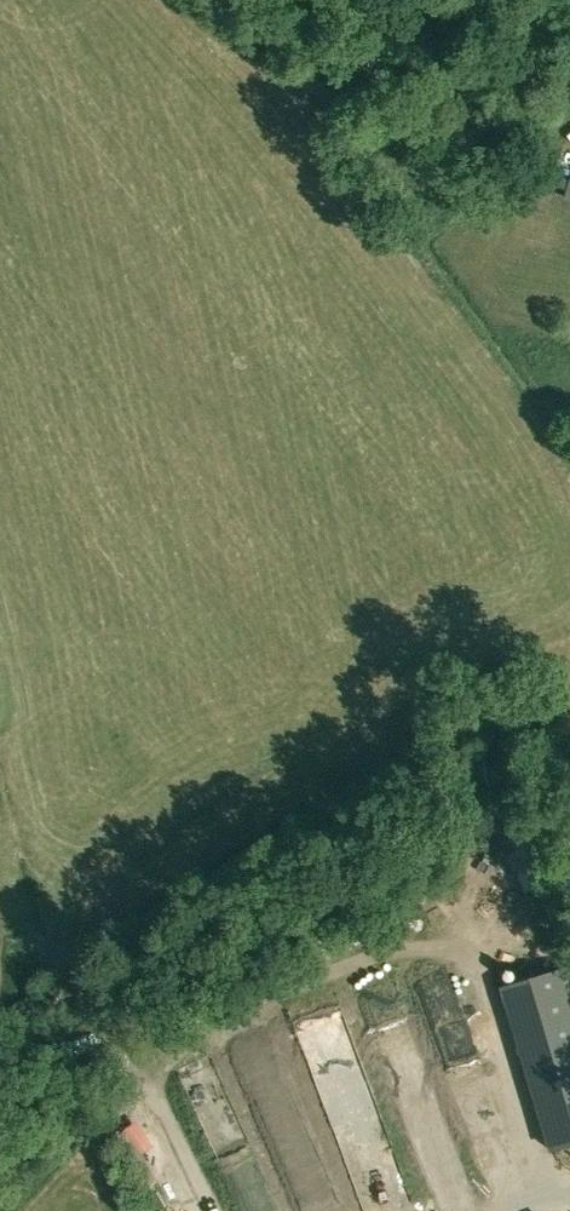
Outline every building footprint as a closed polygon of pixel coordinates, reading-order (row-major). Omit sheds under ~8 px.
[(543,1144),(569,1140),(569,973),(520,980),(543,1144)] [(448,1049),(489,1047),(490,1059),(501,1058),(499,1027),(447,1030),(448,1049)]
